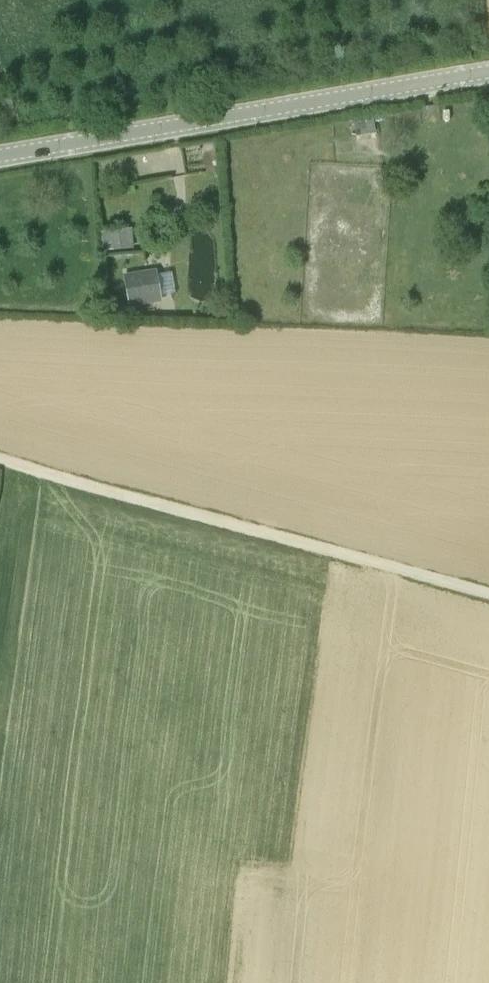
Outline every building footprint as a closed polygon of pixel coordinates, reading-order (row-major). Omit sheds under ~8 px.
[(154,274),(129,278),(132,292),(156,288),(154,274)]
